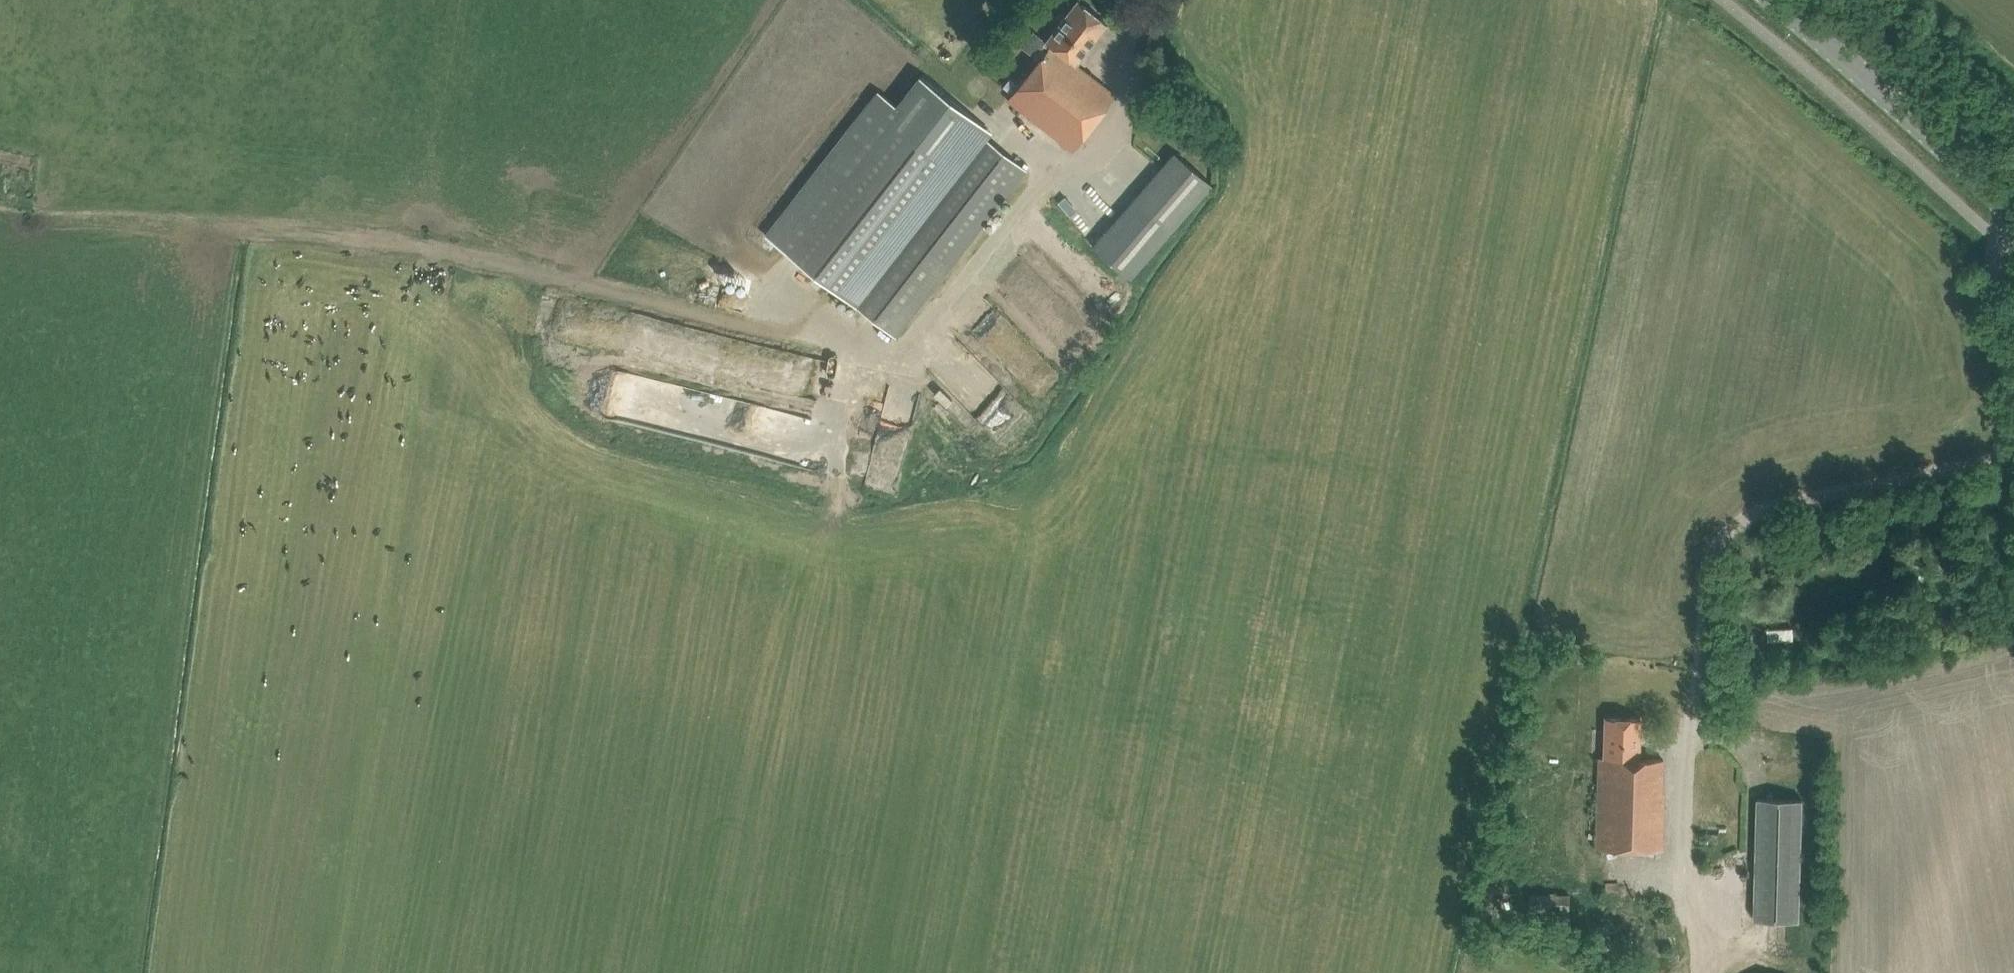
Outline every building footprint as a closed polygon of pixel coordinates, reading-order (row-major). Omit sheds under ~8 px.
[(1055,30),(1041,47),(1046,50),(1007,100),(1072,150),(1115,94),(1076,64),(1108,23),(1078,0),(1055,30)] [(763,236),(898,335),(1024,171),(985,139),(992,130),(919,75),(896,105),(877,90),(763,236)] [(1092,245),(1131,277),(1212,184),(1173,152),(1134,196),(1092,245)] [(1791,626),(1767,628),(1768,639),(1792,637),(1791,626)] [(1664,792),(1665,759),(1639,758),(1640,718),(1605,718),(1604,753),(1599,753),(1599,773),(1596,849),(1663,850),(1663,818),(1664,818),(1664,792)] [(1755,919),(1797,920),(1801,799),(1758,797),(1755,919)]
